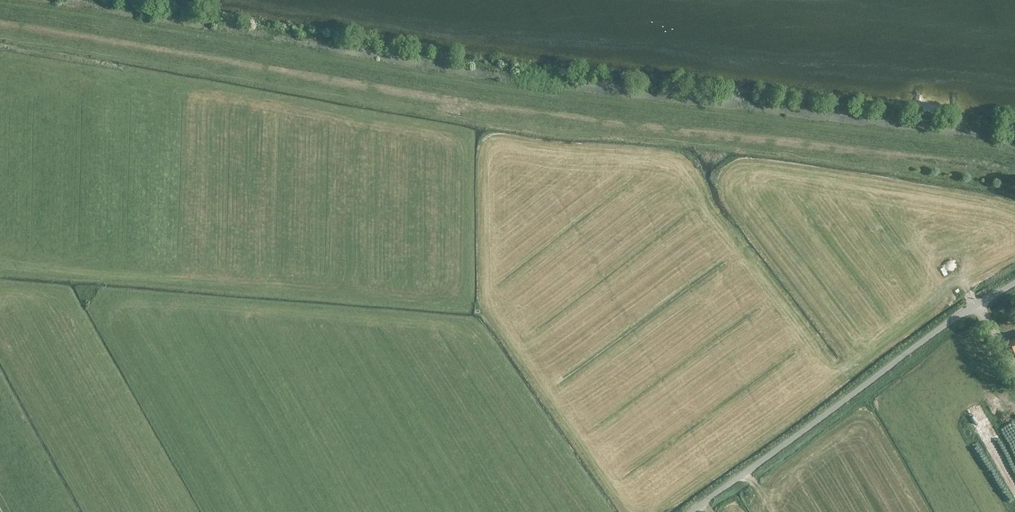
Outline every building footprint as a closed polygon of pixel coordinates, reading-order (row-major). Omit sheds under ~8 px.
[(977,389),(981,396),(990,392),(986,385),(977,389)] [(981,405),(965,414),(1014,501),(1014,466),(981,405)] [(999,428),(1014,456),(1014,428),(1012,421),(999,428)]
